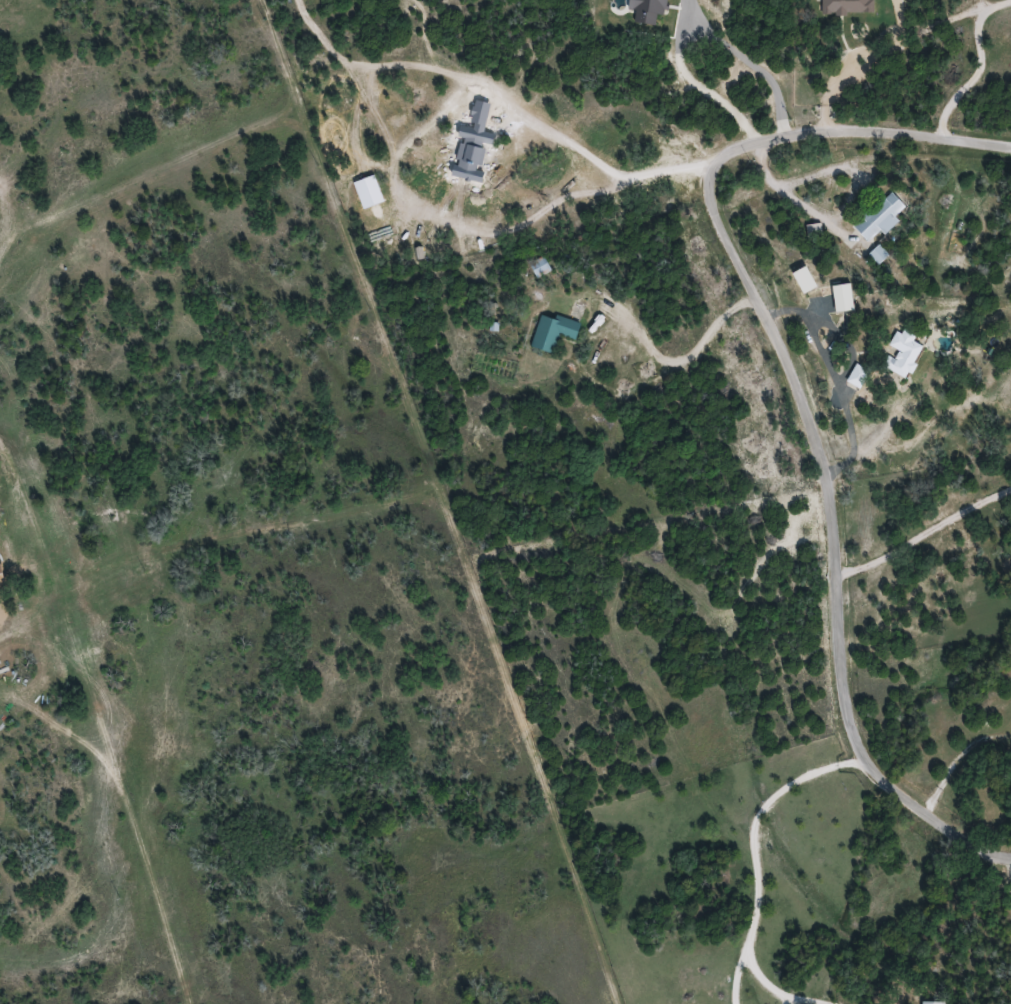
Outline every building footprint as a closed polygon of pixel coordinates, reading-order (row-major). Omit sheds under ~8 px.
[(869,0),(819,0),(819,13),(869,13),(869,0)] [(896,220),(892,215),(902,208),(890,192),(850,223),(866,244),(896,220)] [(876,263),(885,253),(876,245),(867,254),(876,263)] [(550,270),(539,256),(528,264),(538,278),(550,270)] [(539,312),(529,347),(550,353),(555,334),(573,339),(577,323),(539,312)] [(902,379),(918,345),(909,341),(911,336),(894,328),(885,345),(894,349),(890,358),(883,354),(877,366),(902,379)] [(843,381),(856,388),(865,371),(853,364),(843,381)]
